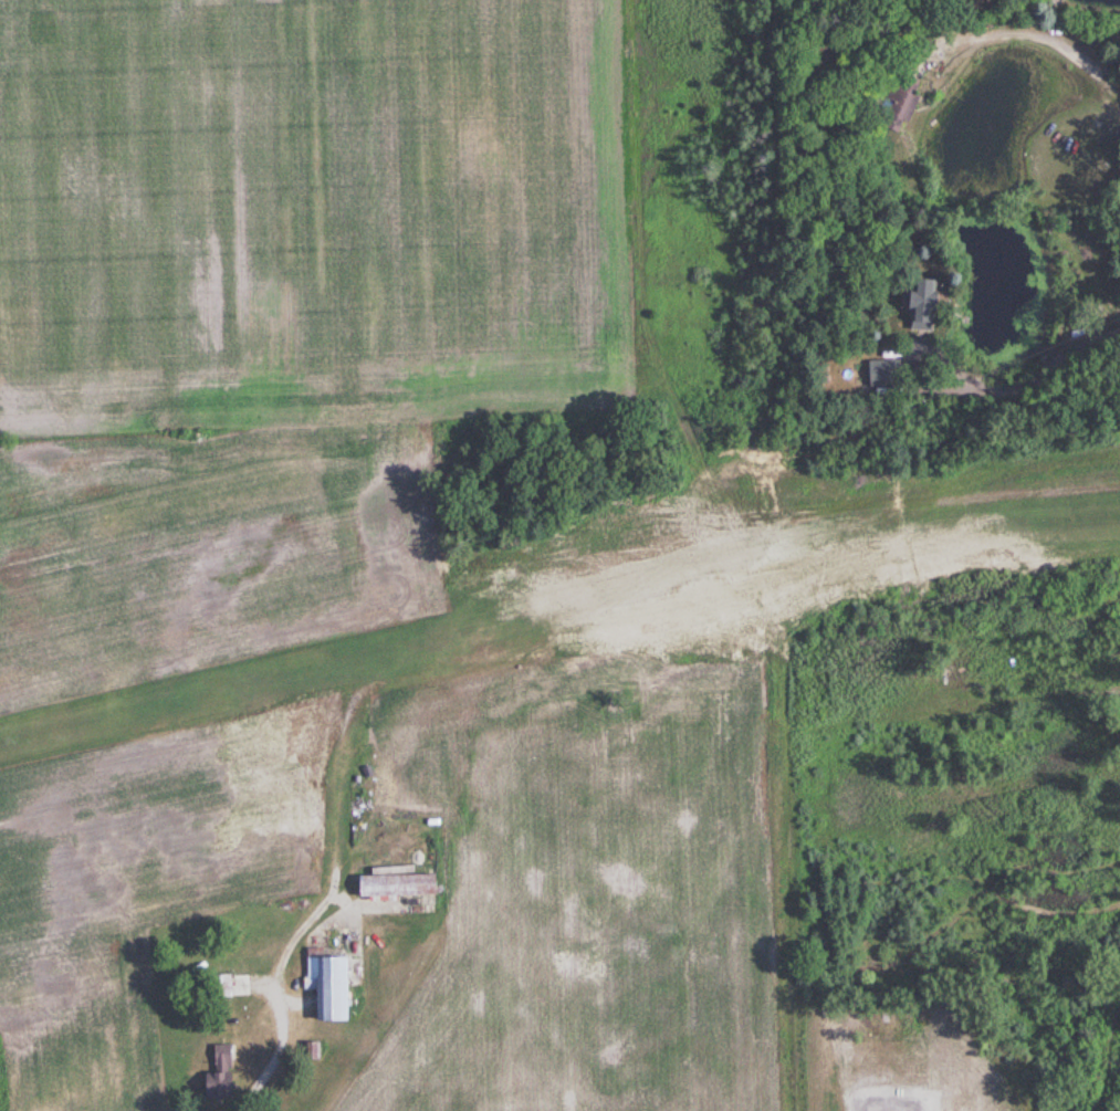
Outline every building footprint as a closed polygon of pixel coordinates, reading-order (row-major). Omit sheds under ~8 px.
[(905,123),(921,82),(894,71),(883,99),(875,95),(865,120),(897,133),(902,121),(905,123)] [(907,330),(929,331),(931,281),(909,280),(909,293),(902,292),(901,309),(908,309),(907,330)] [(901,386),(901,361),(866,361),(866,386),(901,386)] [(432,895),(432,874),(354,874),(354,895),(432,895)] [(343,956),(305,956),(305,988),(314,988),(313,1020),(343,1020),(343,956)] [(207,974),(207,997),(232,997),(232,974),(207,974)] [(226,1045),(211,1045),(212,1073),(200,1073),(200,1094),(227,1094),(226,1045)]
